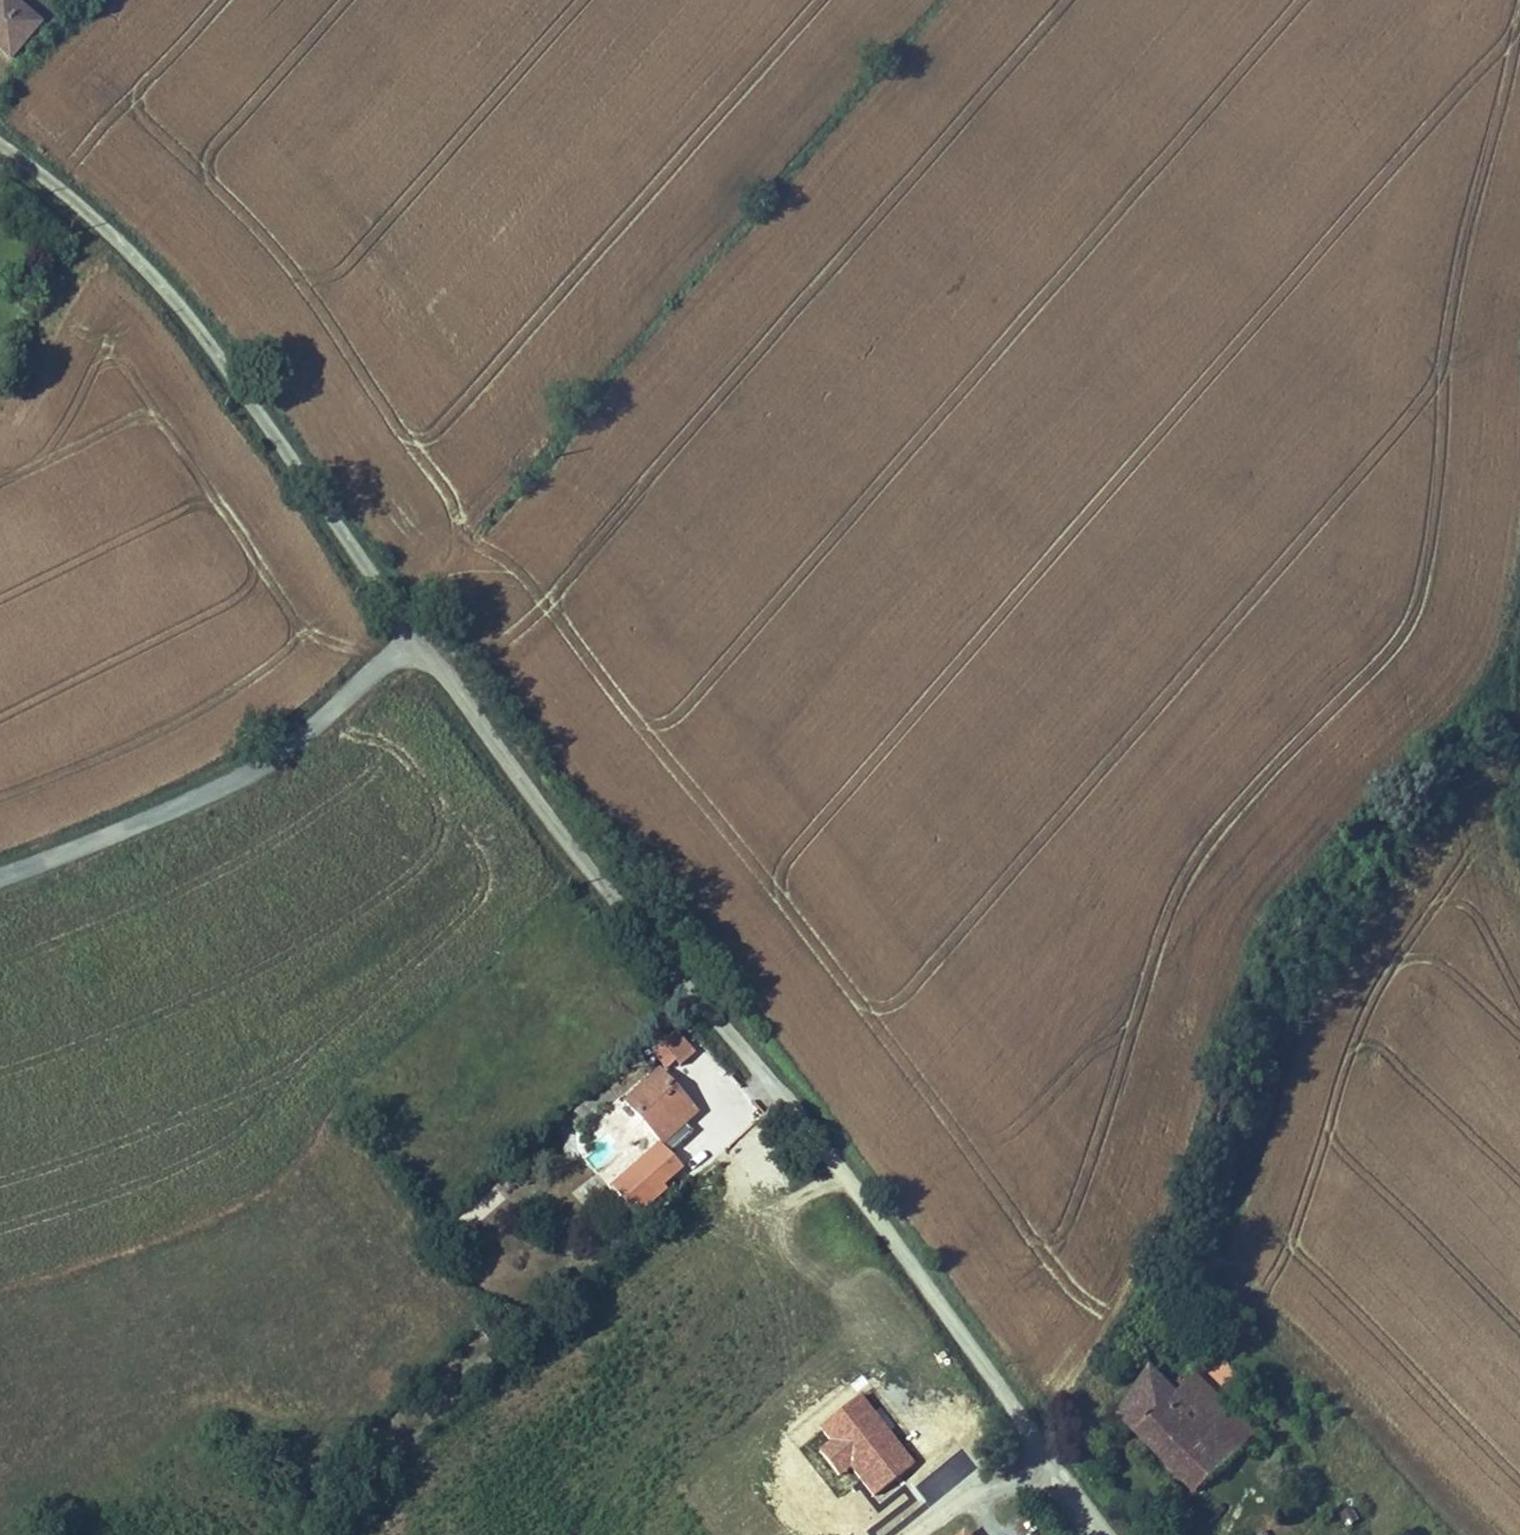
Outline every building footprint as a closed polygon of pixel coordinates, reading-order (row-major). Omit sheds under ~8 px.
[(29,0),(20,0),(0,22),(0,36),(32,65),(62,30),(29,0)] [(700,1103),(664,1061),(629,1091),(665,1133),(700,1103)] [(676,1172),(655,1148),(610,1188),(637,1217),(669,1189),(664,1183),(676,1172)] [(1223,1358),(1205,1371),(1220,1393),(1239,1380),(1223,1358)] [(1265,1432),(1236,1403),(1207,1429),(1194,1415),(1203,1407),(1201,1404),(1206,1399),(1173,1364),(1127,1406),(1205,1489),(1265,1432)] [(1236,1403),(1232,1399),(1219,1412),(1206,1399),(1201,1404),(1203,1407),(1194,1415),(1207,1429),(1236,1403)] [(967,1526),(956,1534),(975,1534),(967,1526)]
